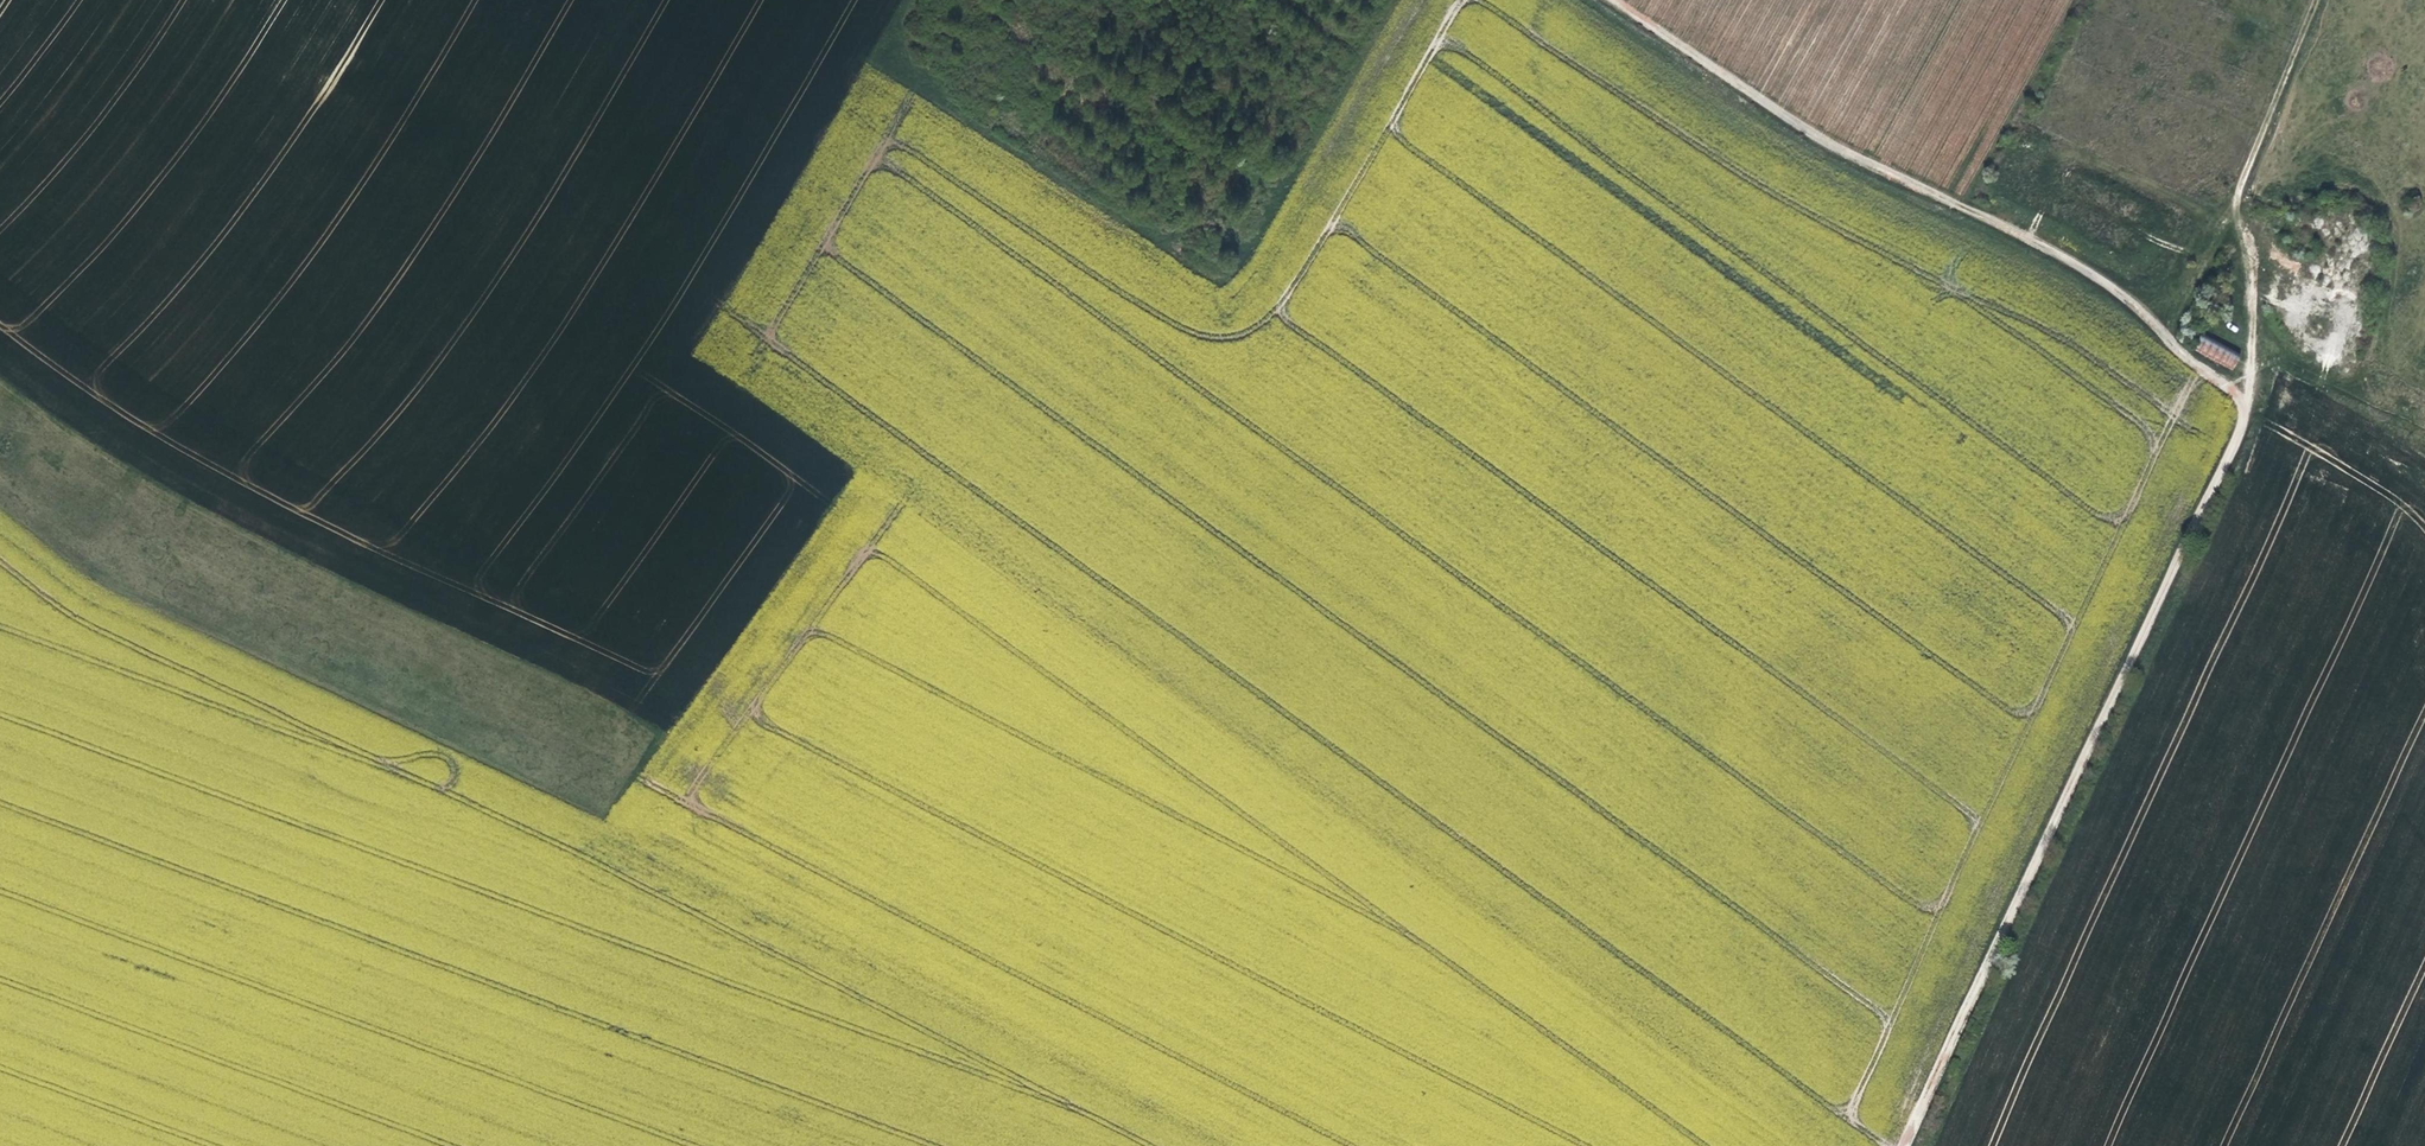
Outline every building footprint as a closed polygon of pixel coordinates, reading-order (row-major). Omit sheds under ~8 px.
[(2312,335),(2308,344),(2321,349),(2325,340),(2312,335)] [(2202,336),(2195,351),(2233,370),(2241,355),(2202,336)]
